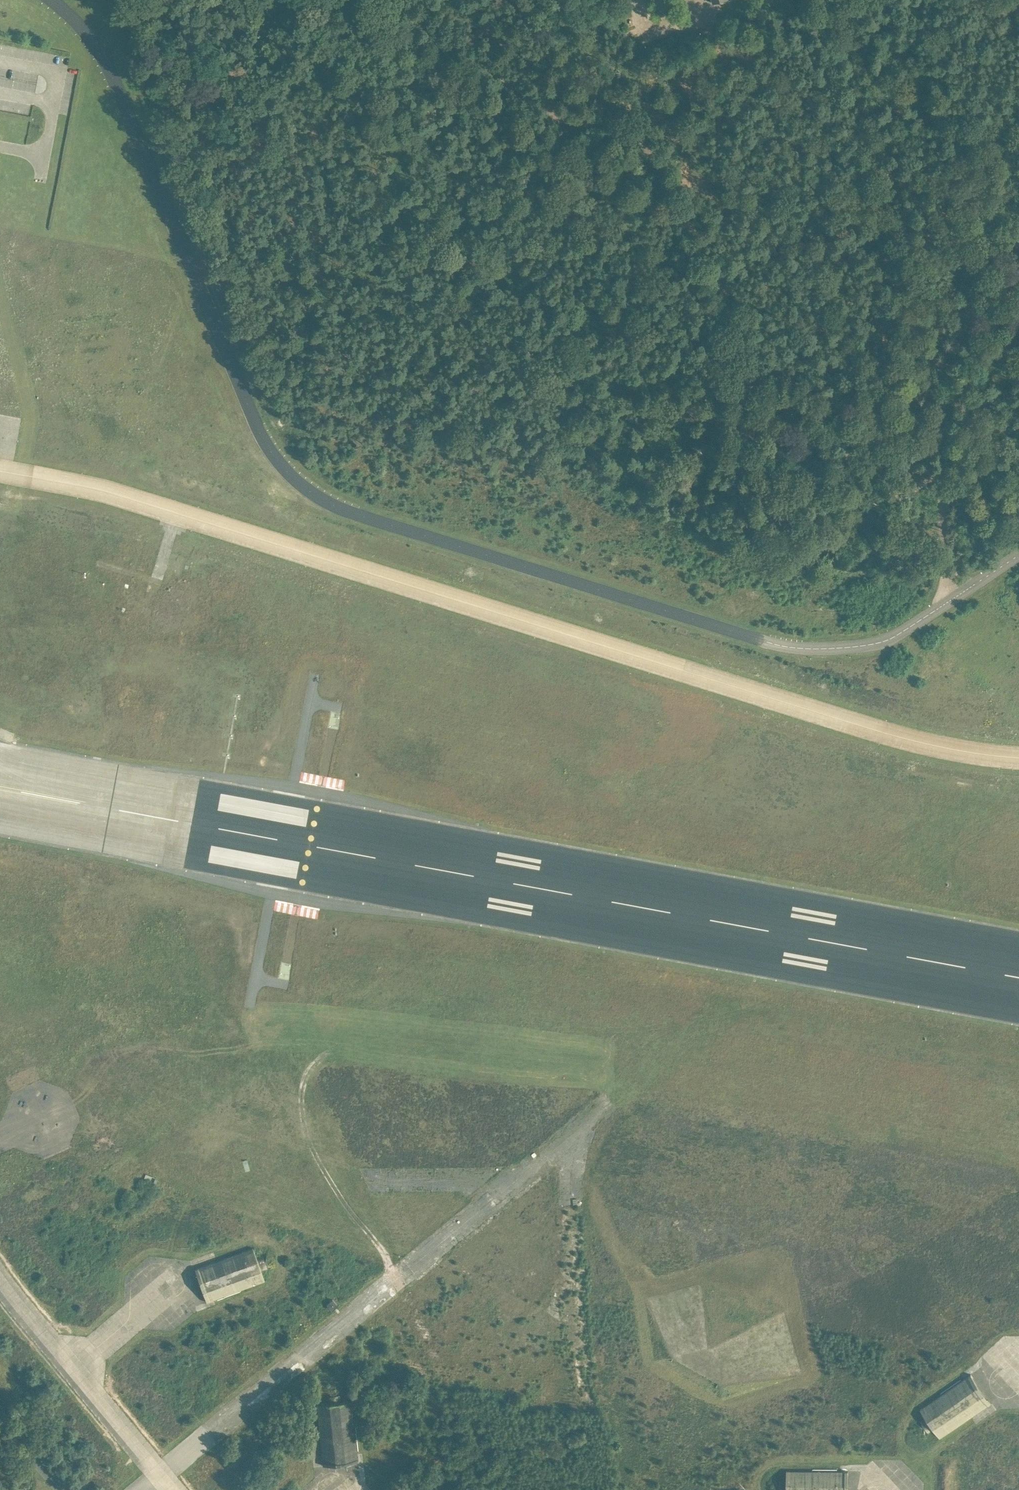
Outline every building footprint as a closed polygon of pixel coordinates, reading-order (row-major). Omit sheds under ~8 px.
[(215,290),(221,306),(227,303),(221,287),(215,290)] [(224,312),(230,328),(236,325),(230,309),(224,312)] [(160,614),(177,617),(178,611),(173,610),(174,606),(171,606),(171,610),(161,608),(160,614)] [(194,1269),(206,1302),(215,1299),(265,1281),(261,1272),(268,1269),(263,1255),(256,1257),(253,1248),(218,1260),(194,1269)] [(327,1304),(332,1309),(337,1305),(333,1299),(327,1304)] [(925,1417),(920,1421),(928,1434),(934,1430),(940,1438),(971,1417),(991,1403),(971,1374),(920,1409),(925,1417)] [(341,1394),(326,1396),(327,1403),(317,1404),(320,1442),(323,1465),(358,1462),(357,1451),(352,1400),(342,1401),(341,1394)] [(848,1471),(786,1470),(786,1480),(779,1480),(779,1489),(848,1489),(848,1471)]
